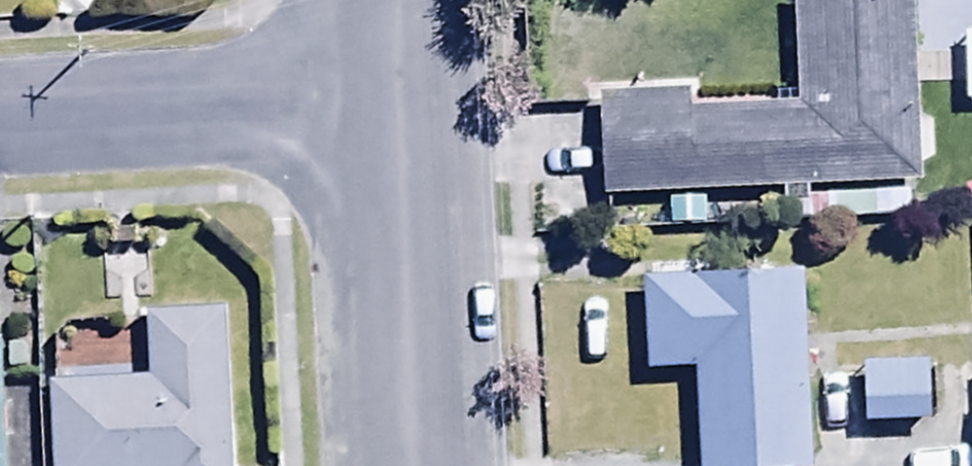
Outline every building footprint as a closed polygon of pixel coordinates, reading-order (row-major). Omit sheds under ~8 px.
[(695,85),(616,87),(616,110),(602,111),(603,202),(785,196),(786,224),(911,219),(910,191),(919,191),(911,0),(796,0),(800,107),(696,111),(695,85)] [(651,290),(650,382),(701,380),(704,465),(811,465),(805,285),(651,290)] [(133,374),(75,376),(75,388),(53,389),(56,465),(233,465),(227,318),(150,321),(152,391),(133,391),(133,374)] [(0,348),(0,465),(9,465),(6,347),(0,348)] [(932,368),(865,370),(867,433),(934,431),(932,368)]
